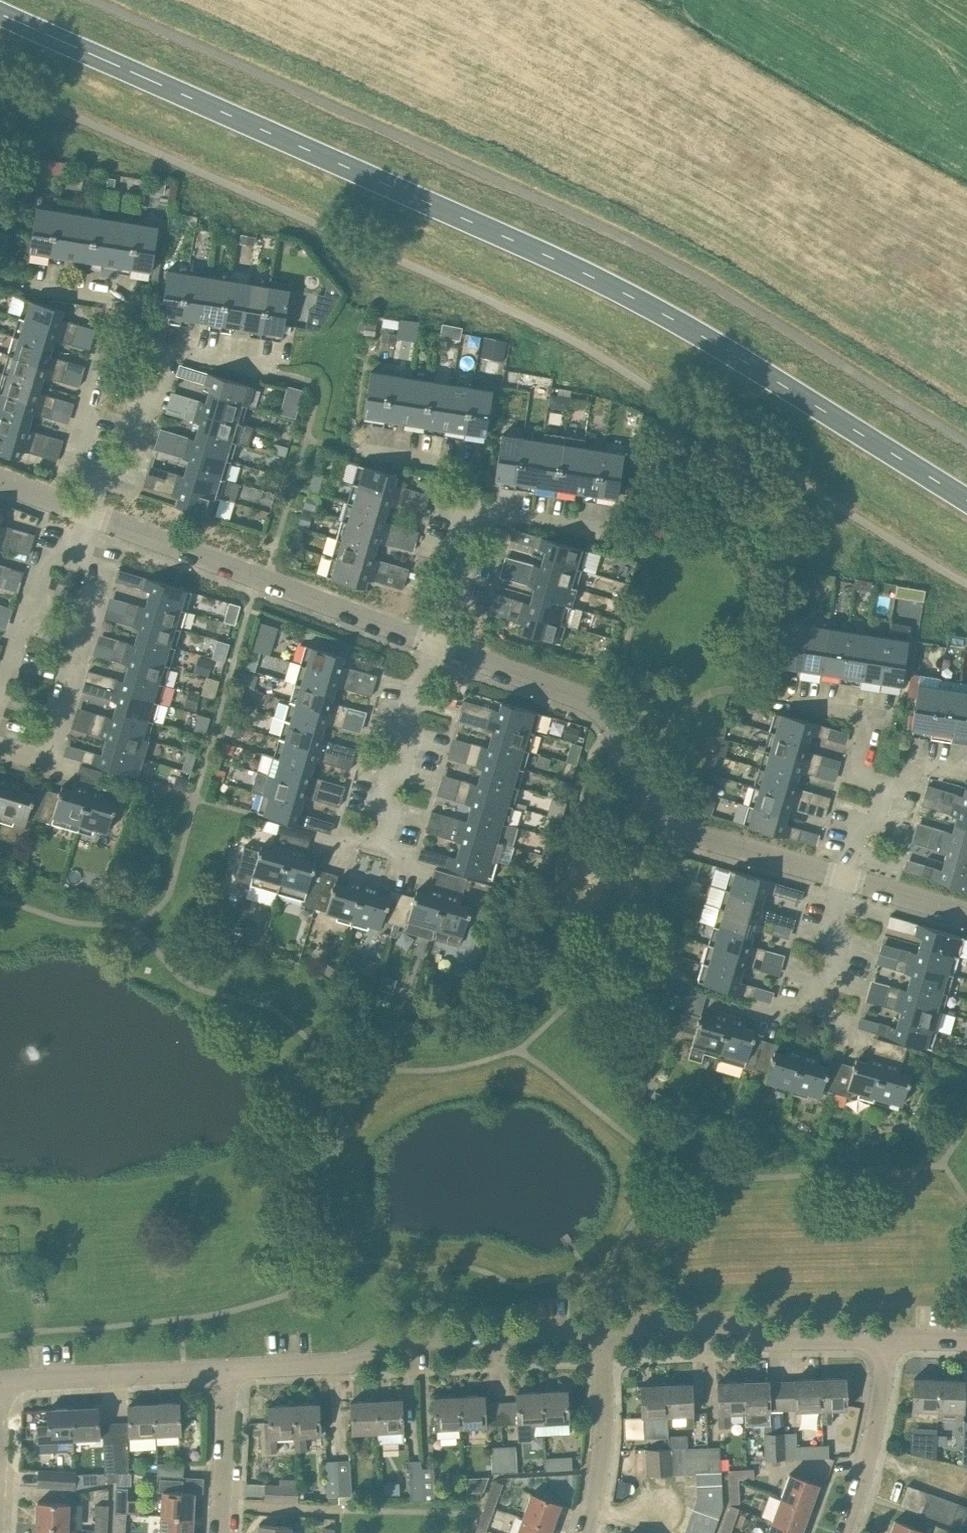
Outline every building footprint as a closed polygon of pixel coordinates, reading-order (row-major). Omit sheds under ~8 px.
[(64,171),(65,157),(36,155),(35,169),(64,171)] [(37,259),(49,261),(58,208),(37,205),(30,250),(38,252),(37,259)] [(70,257),(78,212),(58,208),(49,261),(61,263),(62,256),(70,257)] [(89,268),(98,215),(78,212),(70,257),(78,258),(77,266),(89,268)] [(111,263),(118,218),(98,215),(89,268),(101,270),(103,262),(111,263)] [(130,274),(139,221),(118,218),(111,263),(119,265),(118,272),(130,274)] [(159,224),(139,221),(130,274),(142,276),(143,269),(152,270),(159,224)] [(181,324),(190,272),(168,268),(161,313),(170,315),(168,322),(181,324)] [(202,320),(209,275),(190,272),(181,324),(193,326),(194,319),(202,320)] [(230,278),(209,275),(202,320),(210,321),(209,329),(222,331),(230,278)] [(242,326),(250,282),(230,278),(222,331),(233,333),(234,325),(242,326)] [(270,285),(250,282),(242,326),(250,328),(249,335),(261,337),(270,285)] [(290,288),(270,285),(261,337),(273,339),(274,332),(283,333),(290,288)] [(20,317),(75,333),(78,323),(61,318),(64,310),(14,294),(9,311),(20,315),(20,317)] [(75,333),(20,317),(14,336),(52,347),(55,339),(72,344),(75,333)] [(384,317),(382,326),(388,327),(395,328),(398,329),(399,320),(384,317)] [(416,338),(420,321),(401,317),(398,334),(416,338)] [(448,336),(458,339),(462,327),(444,321),(438,340),(446,342),(448,336)] [(384,331),(382,342),(396,344),(397,338),(398,333),(394,333),(387,331),(384,331)] [(481,356),(504,360),(508,339),(484,335),(481,356)] [(52,347),(14,336),(9,353),(83,375),(85,366),(50,355),(52,347)] [(83,375),(9,353),(3,372),(42,383),(44,376),(79,386),(83,375)] [(383,426),(392,373),(371,369),(364,415),(373,417),(371,424),(383,426)] [(209,394),(247,406),(253,386),(198,370),(195,380),(212,385),(209,394)] [(3,372),(0,371),(0,391),(53,407),(56,397),(39,392),(42,383),(3,372)] [(405,422),(412,376),(392,373),(383,426),(396,428),(397,420),(405,422)] [(424,432),(433,379),(412,376),(405,422),(413,423),(412,430),(424,432)] [(437,427),(445,428),(453,382),(433,379),(424,432),(436,434),(437,427)] [(465,439),(473,386),(453,382),(445,428),(453,429),(452,437),(465,439)] [(493,389),(473,386),(465,439),(476,441),(477,433),(486,434),(493,389)] [(0,391),(0,411),(31,420),(33,412),(50,417),(53,407),(0,391)] [(247,406),(209,394),(207,402),(190,397),(187,407),(242,424),(247,406)] [(282,404),(280,413),(296,417),(297,415),(298,409),(282,404)] [(248,445),(254,427),(242,424),(187,407),(184,417),(201,422),(198,430),(237,442),(248,445)] [(0,411),(0,431),(42,444),(45,434),(28,429),(31,420),(0,411)] [(237,442),(198,430),(196,438),(161,428),(158,438),(231,460),(237,442)] [(0,431),(0,452),(20,458),(22,449),(39,454),(42,444),(0,431)] [(543,493),(555,495),(564,436),(545,432),(544,440),(543,439),(536,484),(544,485),(543,493)] [(503,487),(515,488),(523,436),(503,433),(495,478),(504,479),(503,487)] [(528,483),(536,484),(543,439),(523,436),(515,488),(527,490),(528,483)] [(577,490),(585,439),(564,436),(555,495),(567,497),(568,489),(577,490)] [(231,460),(158,438),(155,448),(190,459),(187,467),(226,479),(231,460)] [(595,501),(603,449),(584,446),(585,439),(577,490),(585,492),(583,499),(595,501)] [(625,452),(603,449),(595,501),(608,503),(609,496),(617,497),(625,452)] [(359,464),(352,484),(408,500),(412,488),(395,484),(397,475),(359,464)] [(226,479),(187,467),(185,475),(168,470),(165,480),(220,497),(226,479)] [(220,497),(165,480),(162,491),(179,496),(176,505),(215,516),(220,497)] [(352,484),(347,502),(386,513),(389,504),(406,509),(408,500),(352,484)] [(341,520),(398,537),(401,525),(384,521),(386,513),(347,502),(341,520)] [(395,546),(398,537),(341,520),(335,539),(375,551),(378,541),(395,546)] [(32,545),(35,534),(0,523),(0,536),(32,545)] [(546,549),(543,557),(582,569),(587,550),(513,528),(510,539),(546,549)] [(32,545),(0,536),(0,546),(29,554),(32,545)] [(373,557),(375,551),(335,539),(330,557),(406,579),(409,568),(373,557)] [(403,588),(406,579),(330,557),(325,574),(365,587),(368,578),(403,588)] [(576,588),(582,569),(543,557),(541,566),(524,561),(521,572),(576,588)] [(148,599),(186,611),(192,591),(119,569),(115,580),(151,591),(148,599)] [(533,595),(571,605),(576,588),(521,572),(518,581),(535,586),(533,595)] [(893,621),(918,623),(921,586),(896,584),(893,621)] [(571,606),(571,605),(533,595),(530,603),(513,598),(510,608),(566,624),(566,623),(577,626),(582,609),(571,606)] [(181,629),(186,611),(148,599),(146,607),(129,602),(126,612),(181,629)] [(560,643),(566,624),(510,608),(507,618),(524,623),(522,632),(560,643)] [(176,647),(181,629),(126,612),(123,622),(140,627),(137,635),(176,647)] [(787,673),(800,675),(808,623),(787,619),(780,664),(789,666),(787,673)] [(813,670),(821,671),(828,626),(808,623),(800,675),(812,677),(813,670)] [(840,682),(848,629),(828,626),(821,671),(829,672),(828,680),(840,682)] [(861,677),(868,632),(848,629),(840,682),(852,684),(853,676),(861,677)] [(880,688),(888,636),(868,632),(861,677),(869,679),(868,686),(880,688)] [(170,666),(176,647),(137,635),(135,644),(118,639),(115,649),(170,666)] [(909,639),(888,636),(880,688),(892,690),(893,682),(902,684),(909,639)] [(217,639),(212,658),(225,661),(225,660),(226,657),(230,643),(217,639)] [(306,645),(301,664),(375,685),(378,675),(342,665),(345,656),(306,645)] [(165,683),(170,666),(115,649),(112,659),(129,664),(127,672),(165,683)] [(251,649),(249,659),(258,662),(261,652),(251,649)] [(199,657),(194,671),(208,675),(213,661),(199,657)] [(285,679),(296,682),(334,693),(336,685),(372,695),(375,685),(301,664),(290,661),(285,679)] [(165,683),(127,672),(124,681),(89,670),(85,681),(159,703),(165,683)] [(244,672),(240,685),(253,689),(256,678),(254,675),(244,672)] [(944,732),(952,734),(961,681),(941,678),(931,738),(943,740),(944,732)] [(118,701),(116,709),(154,721),(159,703),(85,681),(83,691),(118,701)] [(961,681),(952,734),(960,735),(959,742),(966,744),(966,683),(961,681)] [(296,682),(290,700),(346,716),(349,706),(332,701),(334,693),(296,682)] [(931,738),(939,686),(919,683),(911,727),(920,728),(919,736),(931,738)] [(189,691),(185,705),(196,708),(200,694),(189,691)] [(275,715),(324,729),(326,722),(343,727),(346,716),(290,700),(289,704),(279,701),(275,715)] [(464,700),(462,708),(535,731),(540,712),(502,701),(499,710),(464,700)] [(529,750),(535,731),(462,708),(458,720),(493,730),(491,738),(529,750)] [(96,712),(93,722),(148,739),(154,721),(116,709),(113,717),(96,712)] [(770,730),(808,741),(811,733),(828,738),(831,727),(775,711),(770,730)] [(198,713),(195,726),(207,729),(211,717),(198,713)] [(324,729),(275,715),(270,731),(281,734),(280,737),(354,760),(357,749),(321,738),(324,729)] [(105,745),(143,757),(148,739),(93,722),(90,733),(107,738),(105,745)] [(719,725),(716,735),(724,738),(727,727),(719,725)] [(758,747),(820,765),(823,755),(806,750),(808,741),(770,730),(765,745),(759,743),(758,747)] [(354,760),(280,737),(274,755),(313,766),(315,759),(351,769),(354,760)] [(469,751),(524,768),(529,750),(491,738),(488,747),(472,742),(469,751)] [(572,742),(570,749),(580,753),(582,745),(572,742)] [(137,776),(143,757),(105,745),(102,754),(85,749),(82,760),(137,776)] [(759,767),(798,778),(800,770),(817,775),(820,765),(758,747),(757,750),(763,752),(759,767)] [(188,751),(184,762),(194,765),(197,754),(188,751)] [(480,775),(519,786),(524,768),(469,751),(466,762),(483,767),(480,775)] [(313,766),(274,755),(274,757),(262,753),(257,770),(343,796),(346,785),(310,775),(313,766)] [(795,787),(798,778),(759,767),(754,786),(828,807),(831,797),(795,787)] [(257,770),(252,789),(263,793),(302,804),(304,796),(340,806),(343,796),(257,770)] [(101,771),(98,782),(109,785),(113,774),(101,771)] [(10,778),(0,775),(0,809),(10,778)] [(513,806),(519,786),(480,775),(478,784),(461,779),(458,788),(513,806)] [(48,789),(35,785),(34,791),(24,788),(26,783),(10,778),(0,809),(0,815),(26,822),(28,815),(40,819),(48,789)] [(81,824),(82,824),(92,787),(75,782),(73,789),(62,786),(61,791),(59,790),(59,792),(48,789),(40,819),(79,831),(81,824)] [(708,783),(706,791),(716,793),(718,786),(708,783)] [(966,807),(966,787),(966,786),(963,795),(928,784),(925,795),(966,807)] [(825,817),(828,807),(754,786),(748,804),(787,815),(789,807),(825,817)] [(108,791),(92,787),(82,824),(107,832),(113,811),(115,812),(116,807),(115,807),(116,802),(105,799),(108,791)] [(469,813),(508,824),(513,806),(458,788),(455,799),(472,804),(469,813)] [(700,790),(698,796),(711,799),(712,794),(700,790)] [(300,812),(302,804),(263,793),(258,812),(313,828),(317,817),(300,812)] [(966,827),(966,807),(925,795),(922,805),(957,815),(955,824),(966,827)] [(698,796),(694,809),(712,814),(716,801),(711,799),(698,796)] [(785,823),(787,815),(748,804),(743,823),(798,839),(802,828),(785,823)] [(502,843),(508,824),(469,813),(467,821),(432,810),(429,821),(502,843)] [(459,850),(497,861),(502,843),(429,821),(426,831),(461,841),(459,850)] [(291,826),(280,823),(276,835),(288,838),(291,826)] [(955,824),(952,832),(936,827),(933,837),(966,847),(966,827),(955,824)] [(966,867),(966,847),(933,837),(930,847),(947,852),(944,861),(966,867)] [(235,879),(277,891),(290,845),(275,840),(273,848),(262,844),(260,850),(245,845),(235,879)] [(315,908),(325,871),(315,868),(316,866),(314,865),(316,860),(305,857),(307,850),(290,845),(277,891),(304,899),(302,904),(315,908)] [(492,880),(497,861),(459,850),(456,858),(421,847),(418,858),(436,863),(492,880)] [(674,876),(677,864),(666,861),(662,873),(674,876)] [(944,861),(942,869),(925,864),(922,875),(966,888),(966,867),(944,861)] [(730,869),(724,888),(763,899),(765,891),(801,901),(804,890),(730,869)] [(315,908),(354,919),(364,882),(348,877),(347,882),(337,880),(339,874),(325,871),(315,908)] [(453,886),(464,889),(468,877),(456,874),(453,886)] [(395,923),(403,893),(390,889),(389,895),(379,892),(381,887),(364,882),(354,919),(381,927),(383,919),(395,923)] [(414,897),(403,893),(395,923),(408,927),(407,929),(433,937),(446,890),(430,885),(428,893),(417,889),(415,895),(414,894),(414,897)] [(763,899),(724,888),(719,907),(774,922),(777,912),(761,907),(763,899)] [(460,902),(463,895),(446,890),(433,937),(460,944),(469,915),(470,915),(471,911),(470,910),(471,905),(460,902)] [(774,922),(719,907),(714,925),(752,936),(755,928),(772,933),(774,922)] [(920,944),(959,955),(964,936),(890,915),(887,926),(922,936),(920,944)] [(246,925),(241,941),(257,946),(262,930),(246,925)] [(752,936),(714,925),(708,944),(764,959),(767,949),(750,944),(752,936)] [(764,959),(708,944),(703,962),(741,973),(744,965),(761,970),(764,959)] [(953,974),(959,955),(920,944),(918,953),(901,948),(898,958),(953,974)] [(948,992),(953,974),(898,958),(894,968),(911,974),(909,982),(948,992)] [(741,973),(703,962),(697,981),(753,997),(756,986),(739,981),(741,973)] [(329,964),(322,974),(332,980),(338,970),(329,964)] [(943,1011),(948,992),(909,982),(907,990),(890,985),(887,995),(943,1011)] [(943,1011),(887,995),(884,1005),(901,1010),(899,1018),(937,1029),(943,1011)] [(718,1056),(730,1014),(714,1009),(712,1016),(701,1013),(701,1015),(689,1012),(684,1030),(695,1033),(689,1057),(701,1060),(704,1052),(718,1056)] [(756,1069),(765,1040),(755,1036),(755,1035),(754,1034),(755,1029),(745,1026),(747,1019),(730,1014),(718,1056),(718,1058),(756,1069)] [(937,1029),(899,1018),(896,1026),(879,1021),(876,1032),(932,1049),(937,1029)] [(793,1088),(804,1051),(788,1046),(786,1051),(776,1049),(778,1043),(765,1040),(756,1069),(768,1073),(766,1080),(793,1088)] [(907,1046),(896,1043),(892,1054),(904,1058),(907,1046)] [(820,1055),(804,1051),(793,1088),(820,1096),(822,1088),(834,1092),(843,1062),(830,1058),(828,1063),(819,1061),(820,1055)] [(886,1059),(869,1054),(867,1061),(856,1058),(855,1064),(854,1063),(853,1065),(843,1062),(834,1092),(847,1096),(849,1089),(859,1091),(858,1096),(874,1100),(886,1059)] [(902,1064),(886,1059),(874,1100),(889,1105),(890,1101),(902,1104),(908,1084),(909,1084),(910,1080),(909,1080),(911,1074),(900,1071),(902,1064)] [(832,1098),(831,1103),(844,1107),(847,1096),(834,1092),(832,1098)] [(820,1378),(821,1409),(822,1409),(822,1422),(832,1422),(832,1408),(847,1408),(846,1377),(820,1378)] [(939,1410),(940,1379),(914,1377),(913,1408),(939,1410)] [(796,1410),(821,1409),(820,1378),(795,1379),(796,1410)] [(940,1379),(939,1410),(938,1418),(963,1419),(965,1380),(940,1379)] [(744,1381),(745,1412),(746,1425),(771,1424),(770,1409),(769,1380),(744,1381)] [(731,1412),(745,1412),(744,1381),(718,1382),(719,1413),(718,1413),(718,1427),(731,1426),(731,1412)] [(692,1383),(667,1384),(668,1415),(693,1414),(692,1383)] [(668,1415),(667,1384),(641,1385),(642,1400),(637,1400),(637,1425),(668,1425),(668,1415)] [(542,1391),(543,1422),(569,1420),(567,1389),(542,1391)] [(543,1422),(542,1391),(517,1392),(519,1439),(531,1439),(530,1423),(543,1422)] [(459,1395),(461,1426),(486,1425),(485,1394),(459,1395)] [(436,1427),(461,1426),(459,1395),(434,1397),(436,1427)] [(402,1398),(377,1399),(379,1443),(405,1441),(402,1398)] [(379,1443),(377,1399),(351,1400),(353,1432),(378,1430),(379,1443)] [(514,1399),(488,1400),(488,1423),(514,1423),(514,1399)] [(180,1401),(154,1402),(156,1433),(181,1432),(180,1401)] [(131,1435),(156,1433),(154,1402),(129,1404),(131,1435)] [(294,1404),(297,1450),(307,1450),(306,1434),(321,1433),(320,1402),(294,1404)] [(295,1450),(297,1450),(294,1404),(269,1405),(269,1421),(265,1421),(267,1451),(277,1451),(277,1435),(294,1435),(295,1450)] [(99,1405),(73,1407),(75,1438),(100,1436),(99,1405)] [(75,1438),(73,1407),(48,1408),(49,1423),(39,1424),(40,1440),(75,1438)] [(784,1409),(770,1409),(771,1424),(771,1433),(784,1433),(784,1409)] [(766,1459),(785,1458),(784,1433),(771,1433),(765,1434),(766,1459)] [(784,1433),(785,1458),(829,1457),(829,1445),(796,1446),(795,1433),(784,1433)] [(938,1435),(932,1434),(912,1433),(910,1453),(936,1460),(938,1435)] [(128,1445),(116,1446),(118,1472),(129,1471),(128,1445)] [(503,1446),(504,1472),(517,1472),(515,1445),(503,1446)] [(707,1446),(708,1472),(721,1471),(720,1445),(707,1446)] [(116,1446),(104,1447),(106,1472),(118,1472),(116,1446)] [(504,1472),(503,1446),(492,1447),(493,1473),(504,1472)] [(684,1447),(684,1453),(696,1453),(697,1472),(708,1472),(707,1446),(684,1447)] [(672,1447),(659,1448),(661,1473),(673,1473),(672,1447)] [(685,1473),(684,1453),(684,1447),(672,1447),(673,1473),(685,1473)] [(649,1474),(661,1473),(659,1448),(648,1448),(649,1474)] [(696,1453),(684,1453),(685,1473),(697,1473),(697,1472),(696,1453)] [(572,1456),(545,1458),(546,1469),(572,1468),(572,1456)] [(340,1495),(339,1460),(327,1461),(329,1495),(340,1495)] [(339,1460),(340,1495),(351,1494),(350,1460),(339,1460)] [(412,1500),(424,1500),(422,1468),(421,1460),(410,1460),(412,1500)] [(159,1462),(158,1474),(184,1475),(185,1463),(159,1462)] [(422,1468),(424,1500),(435,1499),(434,1467),(422,1468)] [(729,1479),(739,1478),(755,1477),(754,1468),(729,1470),(729,1479)] [(708,1472),(697,1472),(697,1473),(697,1485),(722,1483),(721,1471),(708,1472)] [(790,1473),(781,1497),(810,1508),(819,1484),(790,1473)] [(77,1476),(51,1474),(39,1474),(38,1486),(76,1488),(77,1476)] [(162,1514),(194,1516),(195,1491),(183,1491),(184,1475),(158,1474),(157,1490),(163,1491),(162,1514)] [(739,1478),(729,1479),(731,1503),(740,1503),(739,1478)] [(494,1479),(485,1503),(495,1506),(503,1483),(494,1479)] [(266,1483),(265,1499),(299,1501),(299,1485),(266,1483)] [(697,1485),(698,1497),(723,1501),(722,1483),(697,1485)] [(900,1505),(910,1508),(917,1488),(908,1484),(900,1505)] [(115,1512),(127,1512),(128,1488),(116,1487),(115,1512)] [(922,1513),(930,1492),(917,1488),(910,1508),(922,1513)] [(931,1516),(939,1495),(930,1492),(922,1513),(931,1516)] [(531,1493),(523,1517),(552,1527),(561,1503),(531,1493)] [(942,1520),(949,1499),(939,1495),(931,1516),(942,1520)] [(723,1506),(723,1501),(698,1497),(694,1510),(718,1519),(723,1506)] [(810,1508),(781,1497),(773,1520),(802,1531),(810,1508)] [(951,1524),(959,1503),(949,1499),(942,1520),(951,1524)] [(38,1501),(37,1526),(69,1527),(70,1503),(38,1501)] [(485,1503),(477,1526),(486,1530),(495,1506),(485,1503)] [(966,1513),(966,1506),(959,1503),(951,1524),(962,1527),(966,1513)] [(721,1528),(731,1531),(740,1508),(730,1504),(721,1528)] [(95,1529),(108,1529),(109,1505),(97,1505),(95,1529)] [(715,1529),(718,1519),(694,1510),(690,1520),(715,1529)] [(115,1512),(113,1532),(126,1532),(127,1512),(115,1512)] [(162,1514),(161,1532),(193,1532),(194,1516),(162,1514)] [(523,1517),(517,1532),(550,1532),(552,1527),(523,1517)] [(686,1530),(694,1532),(713,1532),(715,1529),(690,1520),(686,1530)] [(773,1520),(768,1532),(801,1532),(802,1531),(773,1520)] [(890,1532),(922,1532),(923,1530),(895,1520),(890,1532)] [(259,1532),(291,1532),(292,1525),(260,1523),(259,1532)]
